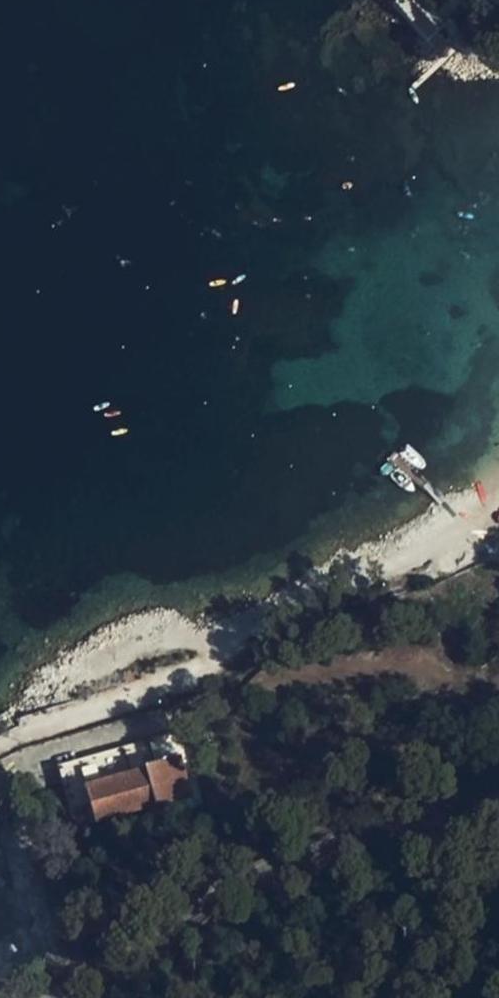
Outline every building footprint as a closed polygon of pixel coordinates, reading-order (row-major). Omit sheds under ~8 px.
[(174,737),(61,770),(78,827),(191,794),(174,737)]
